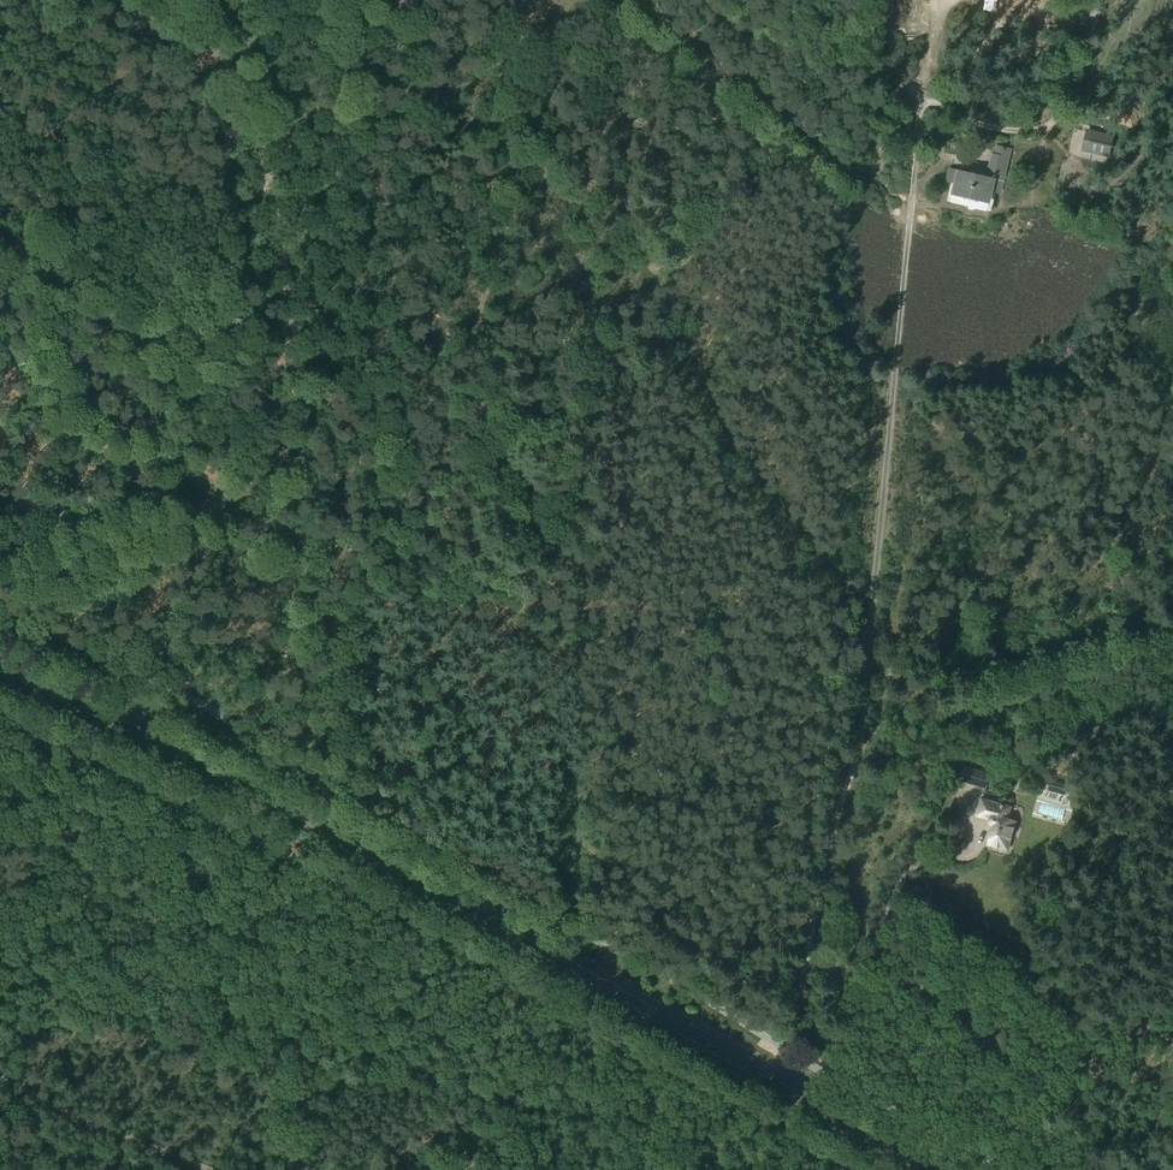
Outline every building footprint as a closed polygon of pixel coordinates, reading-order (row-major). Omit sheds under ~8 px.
[(1088,10),(1101,12),(1103,0),(1090,0),(1088,10)] [(1110,158),(1115,135),(1086,129),(1081,151),(1110,158)] [(987,178),(950,169),(947,182),(951,183),(947,202),(992,212),(996,193),(999,194),(1010,147),(996,144),(994,155),(992,155),(987,178)] [(962,765),(959,776),(987,784),(990,773),(962,765)] [(1011,806),(983,798),(979,813),(991,817),(991,818),(991,819),(991,820),(992,822),(993,822),(994,822),(988,842),(1008,848),(1016,820),(1007,817),(1011,806)] [(792,951),(793,941),(783,940),(781,949),(792,951)] [(749,960),(751,955),(738,948),(735,953),(749,960)]
